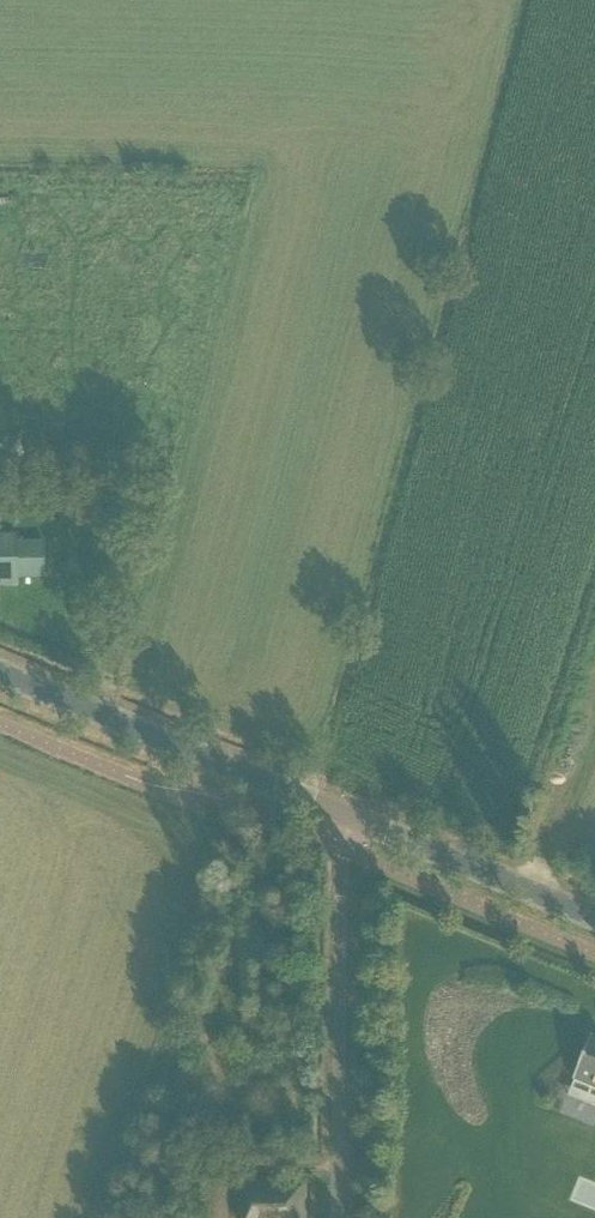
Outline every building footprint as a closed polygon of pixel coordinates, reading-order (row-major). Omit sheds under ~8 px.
[(18,586),(18,578),(45,577),(44,543),(18,543),(17,534),(0,534),(0,587),(18,586)] [(572,1080),(576,1082),(577,1080),(574,1079),(576,1076),(594,1084),(594,1039),(590,1037),(572,1080)] [(307,1179),(237,1176),(235,1217),(306,1217),(307,1179)]
